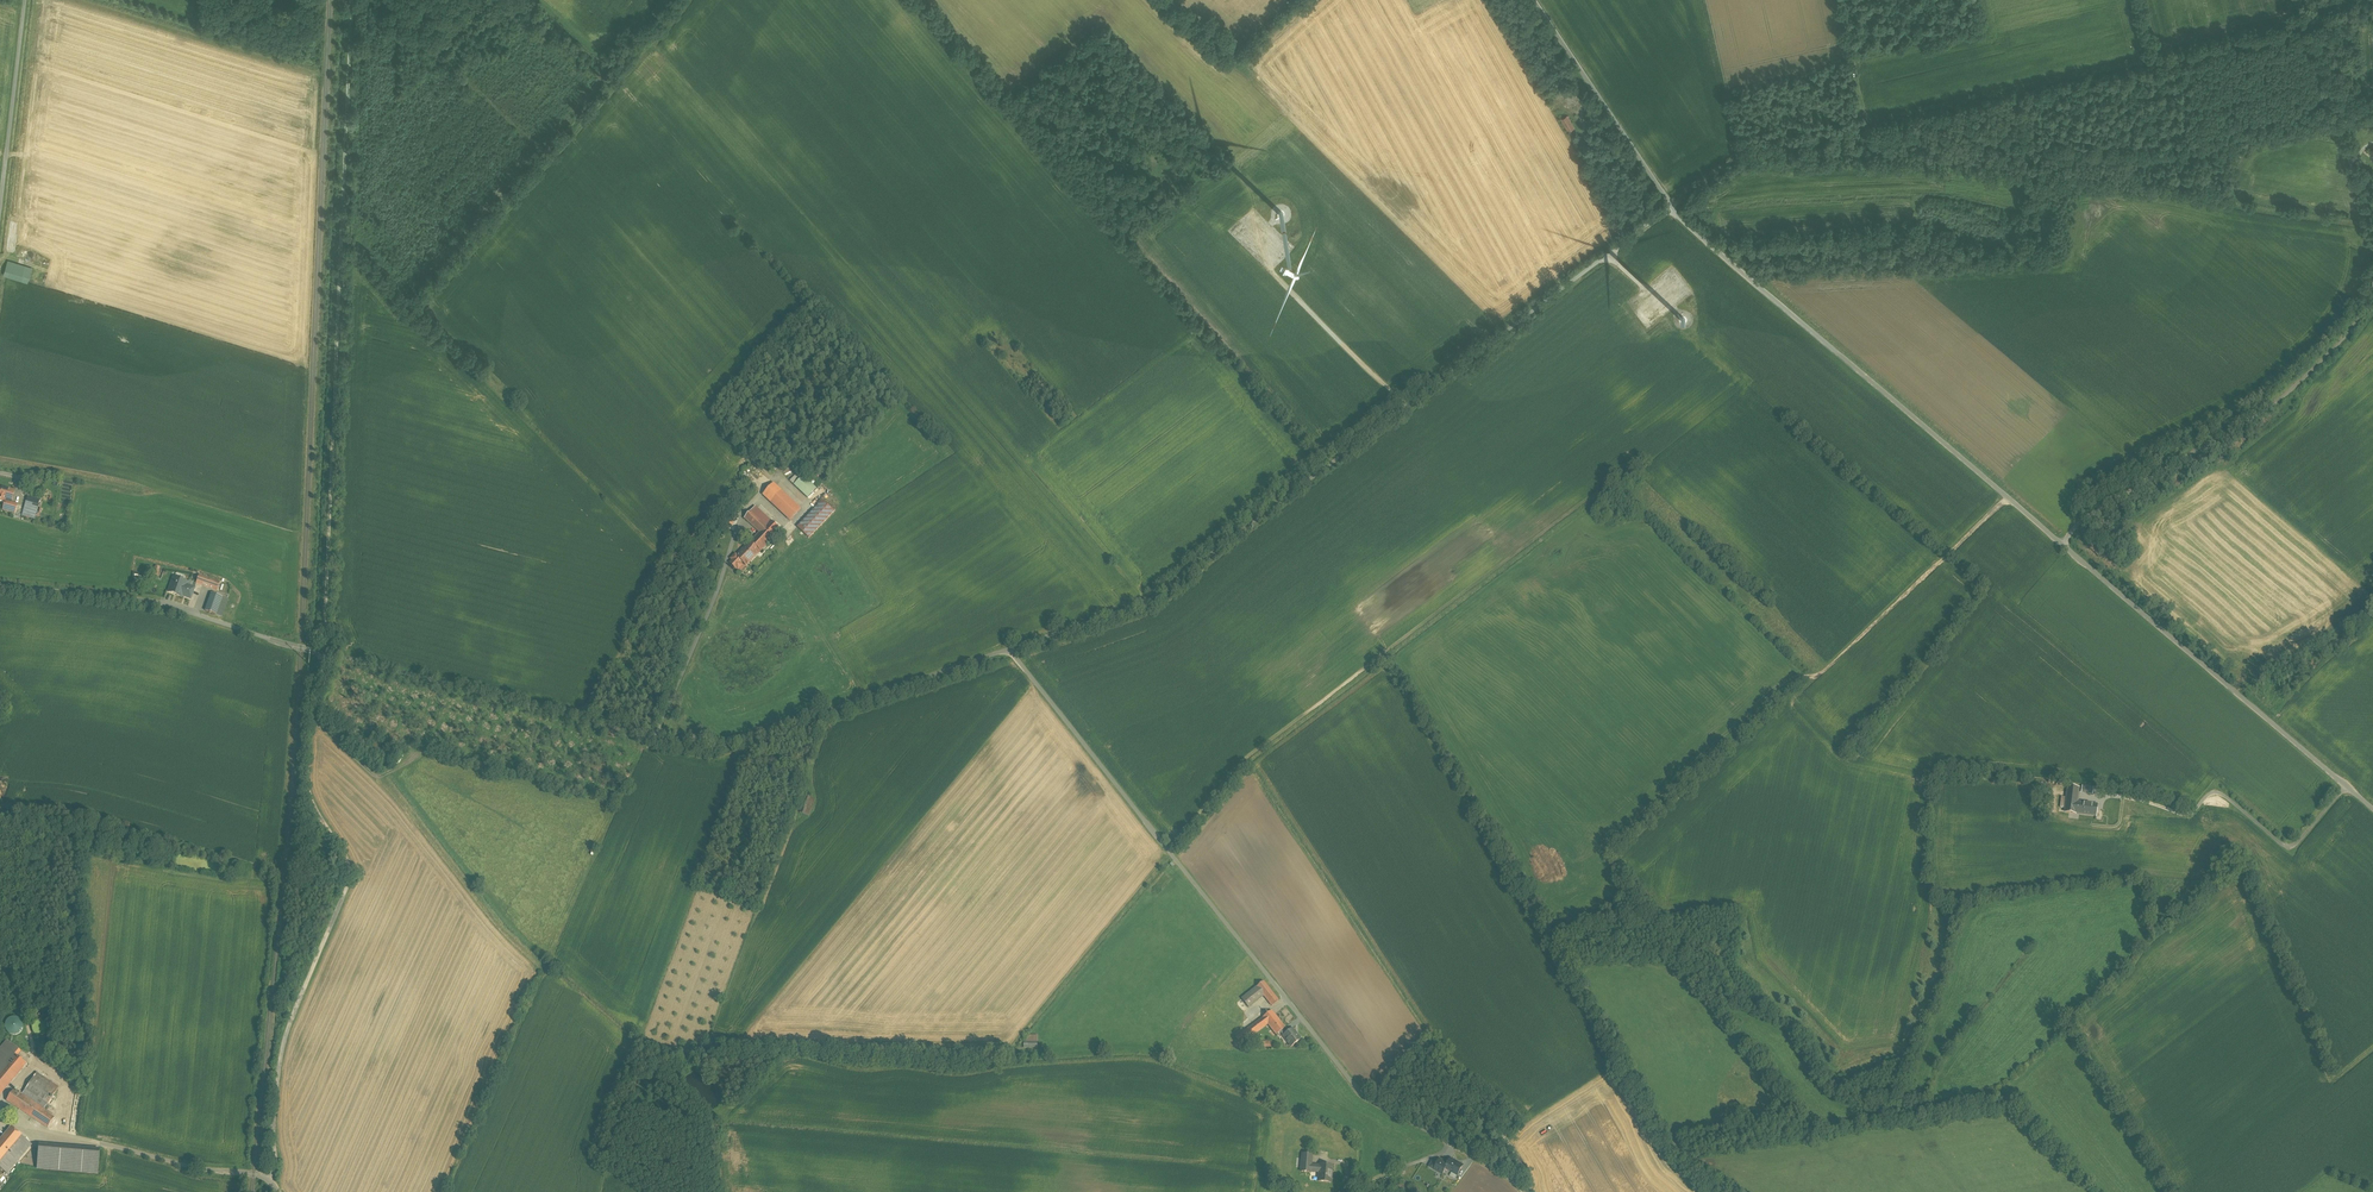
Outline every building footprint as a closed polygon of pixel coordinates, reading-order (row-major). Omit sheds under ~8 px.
[(1570,115),(1563,119),(1570,132),(1577,128),(1570,115)] [(33,269),(9,261),(3,276),(29,285),(33,269)] [(803,471),(794,480),(810,495),(818,486),(803,471)] [(801,504),(774,478),(763,489),(790,515),(801,504)] [(5,502),(2,512),(16,515),(18,504),(12,502),(15,491),(0,487),(0,501),(5,502)] [(809,533),(834,507),(824,496),(798,522),(809,533)] [(38,507),(39,501),(27,497),(22,516),(35,520),(40,518),(42,509),(38,507)] [(782,525),(755,501),(743,513),(759,527),(735,553),(746,563),(777,531),(776,531),(782,525)] [(733,510),(726,528),(733,530),(740,512),(733,510)] [(200,574),(195,584),(217,592),(220,581),(200,574)] [(173,577),(168,591),(192,600),(197,586),(173,577)] [(211,593),(205,611),(218,615),(223,598),(211,593)] [(2079,783),(2067,782),(2065,808),(2077,809),(2096,811),(2098,799),(2078,797),(2079,783)] [(1261,979),(1239,994),(1247,1005),(1263,994),(1270,1004),(1276,1000),(1261,979)] [(1270,1006),(1234,1034),(1242,1044),(1269,1022),(1277,1032),(1286,1026),(1277,1015),(1270,1006)] [(15,1019),(11,1020),(8,1021),(6,1024),(6,1029),(7,1032),(9,1034),(12,1036),(17,1036),(21,1034),(23,1031),(24,1027),(23,1023),(20,1020),(15,1019)] [(40,1020),(36,1021),(33,1022),(32,1025),(31,1030),(32,1033),(34,1035),(37,1037),(42,1037),(46,1035),(48,1032),(49,1028),(48,1024),(45,1021),(40,1020)] [(1301,1037),(1291,1025),(1282,1032),(1292,1045),(1301,1037)] [(0,1043),(0,1093),(7,1084),(26,1059),(15,1051),(20,1045),(6,1035),(0,1043)] [(1025,1048),(1039,1048),(1039,1035),(1025,1035),(1025,1048)] [(59,1082),(36,1068),(22,1090),(15,1086),(6,1099),(46,1125),(54,1112),(44,1105),(59,1082)] [(10,1125),(0,1137),(0,1166),(10,1175),(35,1146),(10,1125)] [(102,1148),(41,1145),(40,1170),(101,1173),(102,1148)] [(1310,1168),(1312,1151),(1302,1151),(1300,1167),(1310,1168)] [(1465,1162),(1450,1154),(1444,1165),(1459,1173),(1465,1162)] [(1332,1178),(1333,1160),(1317,1159),(1316,1177),(1332,1178)]
